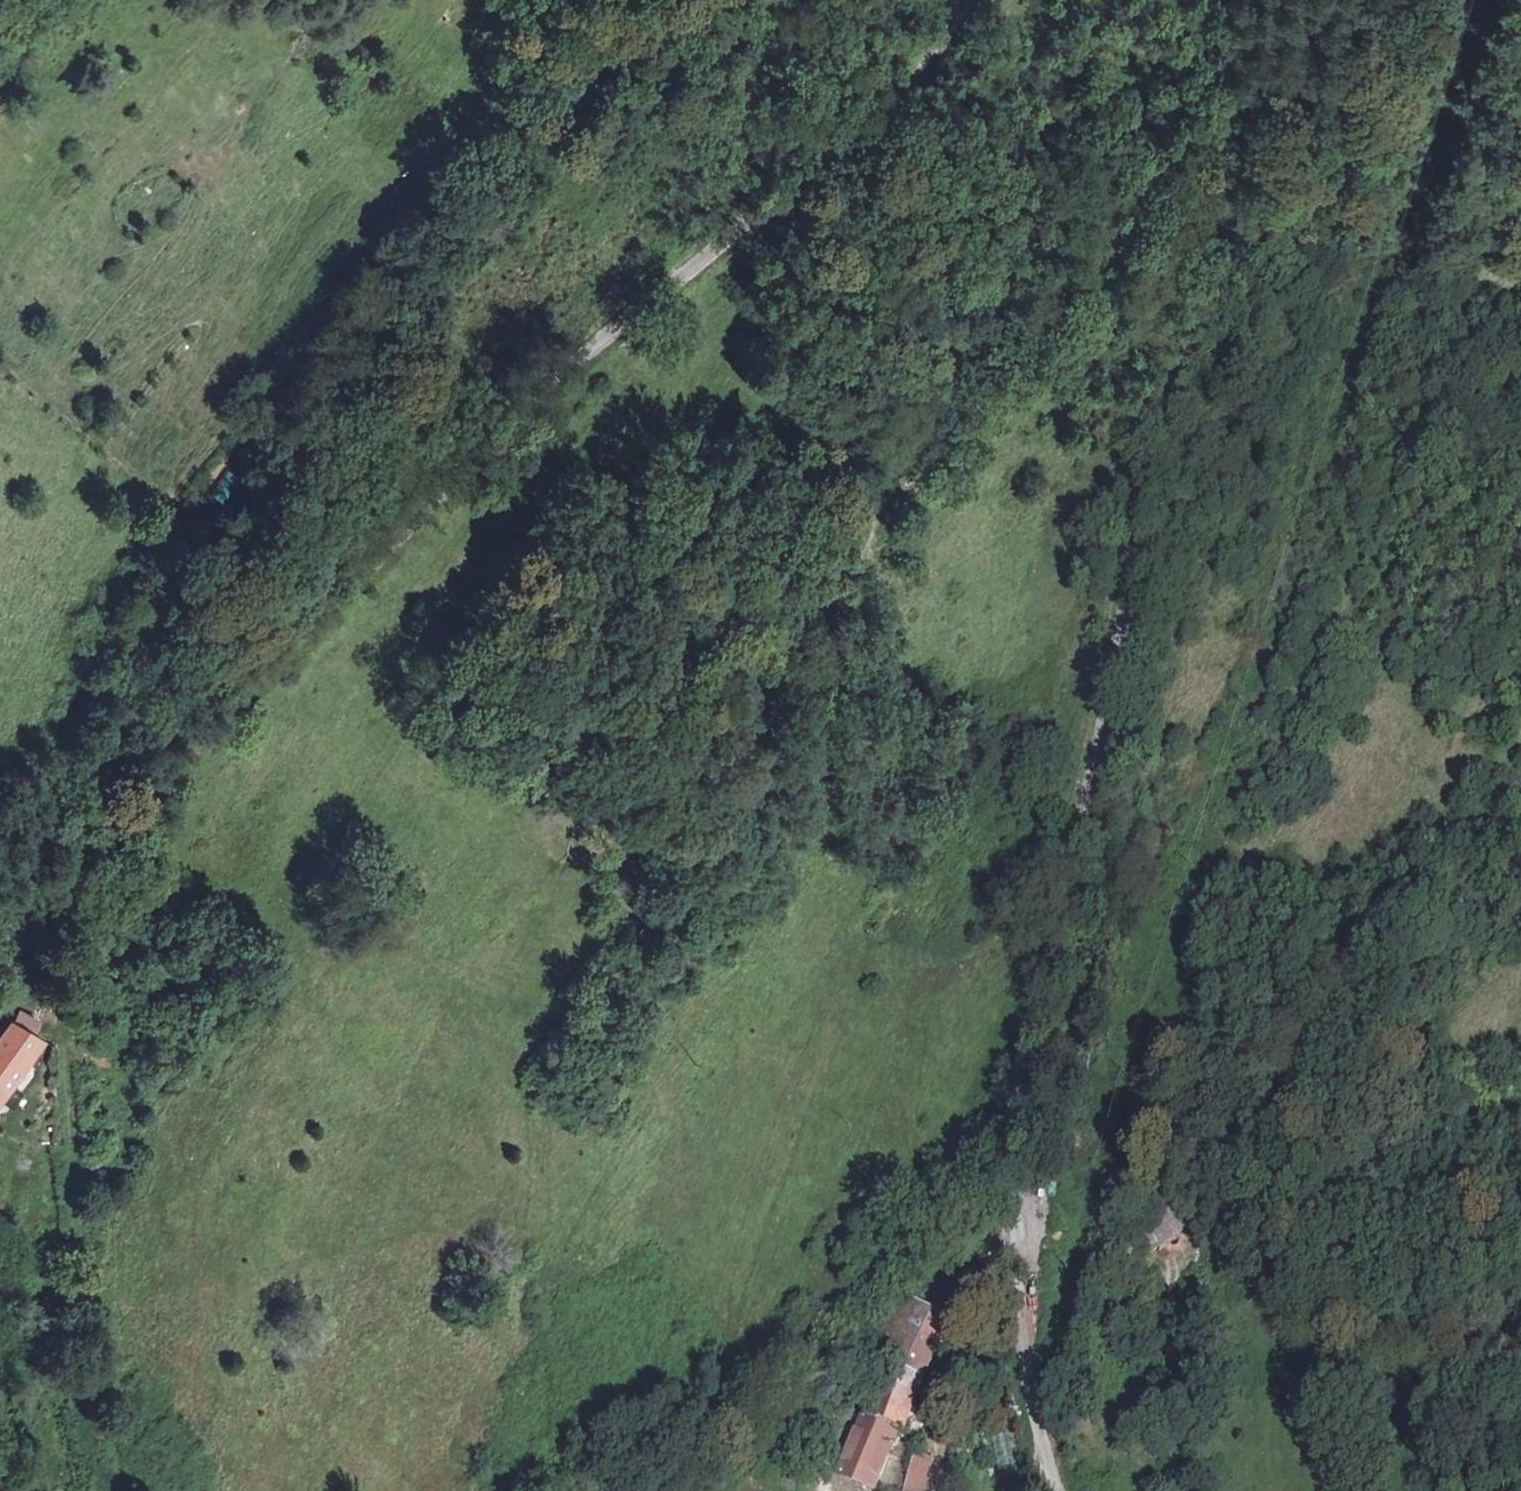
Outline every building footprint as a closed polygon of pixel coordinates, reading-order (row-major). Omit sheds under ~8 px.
[(60,1045),(49,1036),(56,1024),(42,1015),(0,1078),(0,1138),(60,1045)] [(1147,1235),(1166,1273),(1194,1259),(1188,1246),(1202,1239),(1190,1214),(1147,1235)] [(958,1314),(930,1302),(880,1422),(879,1425),(913,1439),(916,1440),(959,1340),(949,1335),(958,1314)] [(880,1422),(878,1421),(852,1479),(879,1490),(889,1490),(913,1439),(879,1425),(880,1422)] [(907,1490),(925,1490),(936,1460),(918,1452),(907,1490)]
